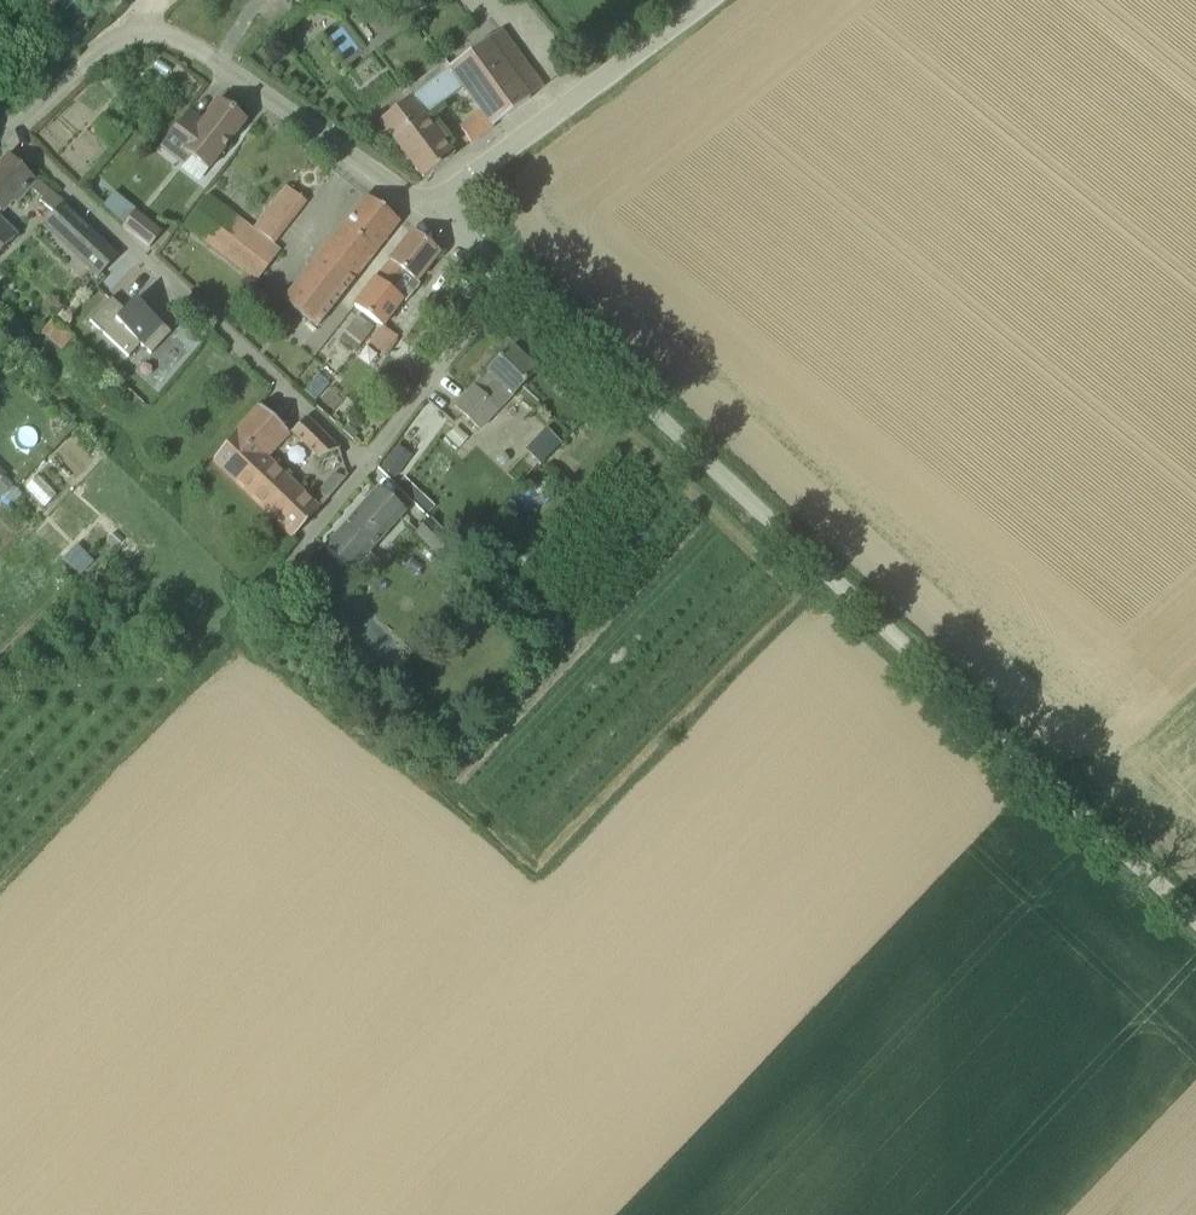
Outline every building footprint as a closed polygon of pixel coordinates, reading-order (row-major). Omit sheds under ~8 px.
[(417,90),(379,120),(422,177),(422,178),(423,179),(453,156),(452,155),(422,116),(465,85),(485,111),(460,129),(470,143),(469,143),(470,144),(529,99),(486,41),(454,66),(448,57),(413,84),(417,90)] [(191,108),(161,147),(184,165),(190,157),(207,170),(246,120),(219,100),(204,119),(191,108)] [(10,156),(0,165),(0,219),(13,206),(16,209),(30,193),(54,216),(65,204),(62,202),(32,177),(10,156)] [(286,187),(254,228),(275,244),(306,203),(286,187)] [(365,195),(283,301),(317,327),(399,222),(365,195)] [(257,282),(280,252),(207,197),(185,226),(257,282)] [(119,256),(65,204),(54,216),(43,227),(97,279),(119,256)] [(160,232),(134,212),(123,227),(150,249),(162,233),(160,232)] [(15,236),(0,221),(0,251),(15,236)] [(438,253),(412,232),(353,305),(380,326),(402,299),(389,289),(403,271),(416,281),(438,253)] [(151,355),(171,333),(135,300),(124,311),(111,299),(90,322),(128,358),(140,345),(151,355)] [(61,350),(74,336),(53,317),(41,332),(61,350)] [(380,326),(368,341),(385,354),(398,337),(382,324),(380,326)] [(374,367),(384,356),(369,342),(359,354),(374,367)] [(475,384),(454,406),(479,430),(535,371),(509,347),(491,367),(475,384)] [(319,510),(321,507),(266,456),(288,432),(260,406),(210,460),(295,538),(319,510)] [(318,457),(335,448),(337,447),(305,418),(303,421),(291,433),(318,457)] [(446,437),(459,450),(469,439),(456,426),(446,437)] [(410,456),(397,447),(381,469),(393,479),(410,456)] [(318,490),(328,499),(346,477),(333,472),(318,490)] [(14,483),(5,474),(3,476),(0,473),(0,498),(14,483)] [(404,514),(376,489),(323,547),(326,550),(350,572),(404,514)] [(436,557),(452,541),(429,518),(413,535),(436,557)] [(94,562),(83,551),(69,564),(81,576),(94,562)] [(331,626),(383,668),(404,643),(351,601),(331,626)]
